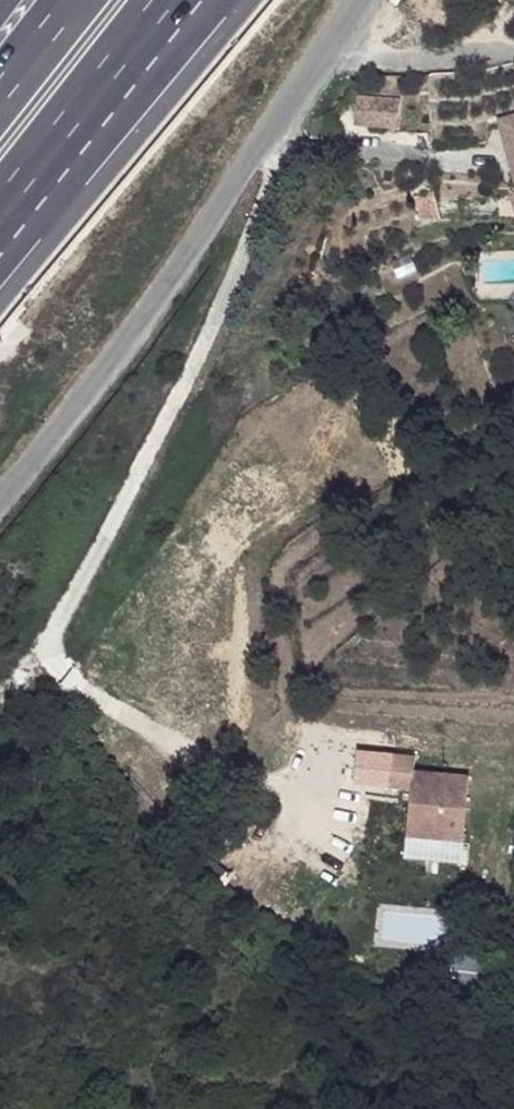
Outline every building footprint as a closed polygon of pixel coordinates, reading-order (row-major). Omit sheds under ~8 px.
[(506,129),(513,159),(513,127),(506,129)] [(454,200),(435,204),(441,228),(454,226),(455,229),(460,227),(454,200)] [(433,738),(410,735),(404,784),(426,787),(419,834),(475,841),(484,776),(428,769),(433,738)]
